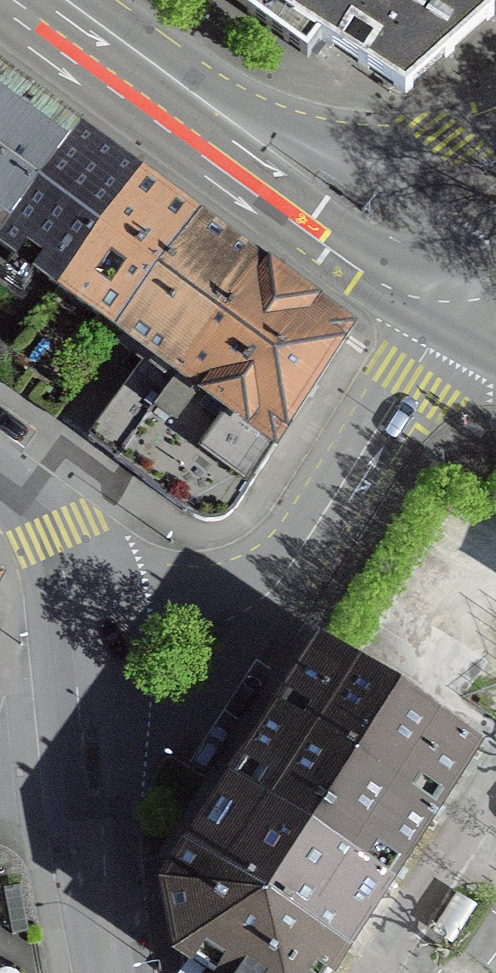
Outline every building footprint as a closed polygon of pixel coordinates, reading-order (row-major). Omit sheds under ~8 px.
[(490,19),(461,0),(255,0),(243,18),(306,60),(319,42),(402,98),(490,19)] [(0,82),(0,238),(75,136),(14,92),(0,82)] [(347,336),(167,204),(107,160),(75,136),(0,238),(0,250),(145,356),(152,362),(147,369),(140,378),(132,379),(86,443),(115,465),(191,521),(206,526),(221,522),(232,514),(272,451),(347,336)] [(363,919),(407,852),(451,783),(474,748),(321,650),(189,855),(342,953),(363,919)] [(342,953),(189,855),(166,890),(178,955),(205,972),(329,972),(342,953)]
